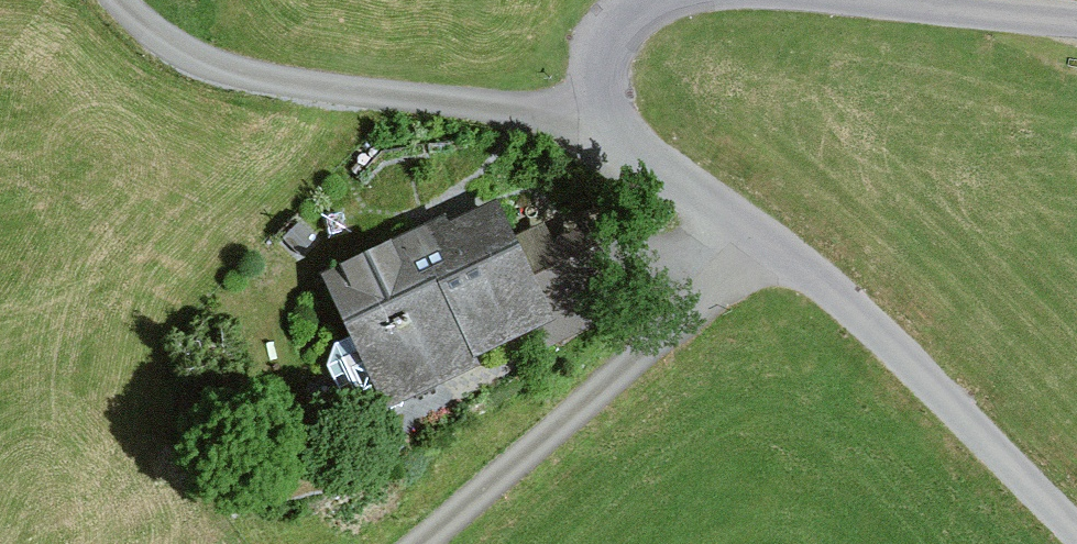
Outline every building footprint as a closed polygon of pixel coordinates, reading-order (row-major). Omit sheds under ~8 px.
[(446,209),(321,269),(387,406),(481,360),(478,352),(534,323),(556,312),(515,231),(497,195),(449,217),(446,209)] [(543,218),(515,231),(556,312),(534,323),(546,345),(627,302),(585,219),(553,236),(543,218)]
